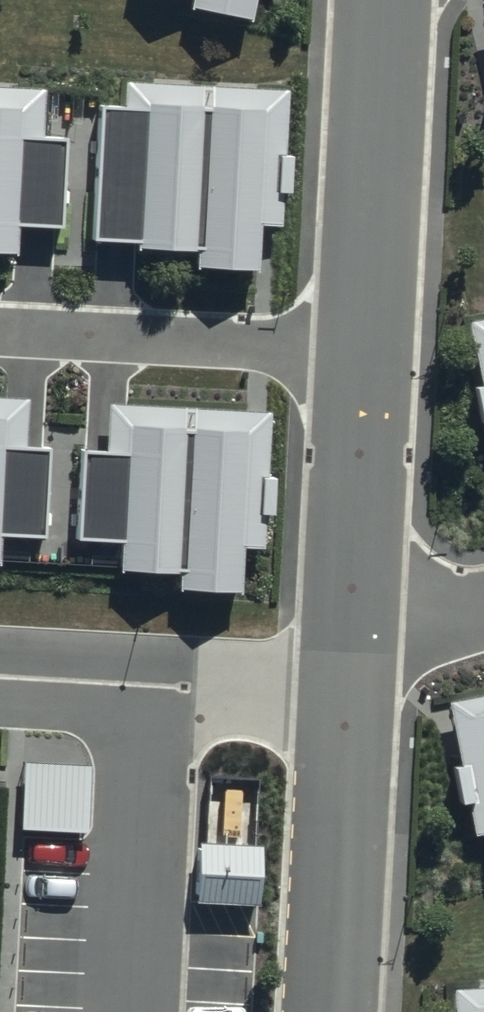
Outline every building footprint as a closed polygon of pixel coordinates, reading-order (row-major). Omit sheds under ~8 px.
[(195,4),(253,16),(256,0),(196,0),(195,4)] [(275,226),(284,90),(123,79),(120,127),(97,125),(91,218),(133,220),(131,246),(194,250),(193,265),(251,269),(254,225),(275,226)] [(0,86),(0,252),(14,253),(15,227),(57,229),(61,136),(38,135),(40,87),(0,86)] [(466,318),(483,406),(483,314),(466,318)] [(0,397),(0,538),(40,539),(44,447),(20,446),(22,398),(0,397)] [(263,545),(272,408),(111,397),(108,445),(84,444),(78,536),(120,539),(118,564),(181,568),(180,584),(239,587),(242,543),(263,545)] [(483,834),(483,690),(443,698),(466,824),(482,821),(483,834)] [(450,989),(452,1011),(483,1011),(483,986),(450,989)]
